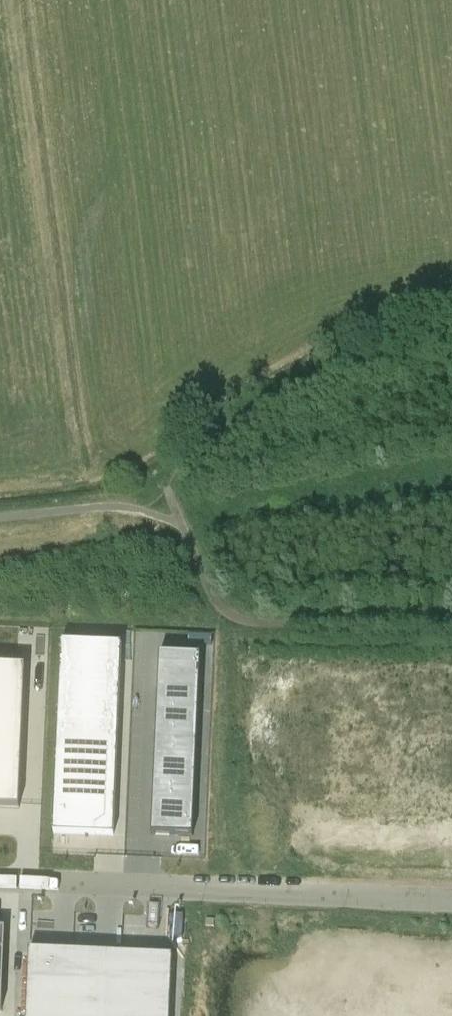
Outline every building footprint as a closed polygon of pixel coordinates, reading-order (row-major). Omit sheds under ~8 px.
[(160,655),(153,834),(192,836),(200,657),(160,655)] [(17,810),(24,671),(0,669),(0,810),(17,810)] [(56,752),(53,833),(113,835),(116,755),(56,752)] [(26,1015),(170,1015),(173,956),(29,950),(26,1015)]
